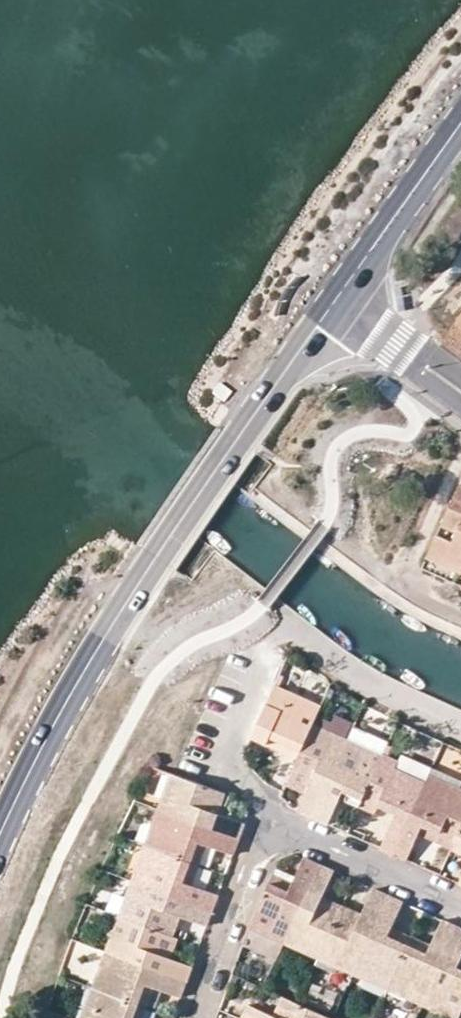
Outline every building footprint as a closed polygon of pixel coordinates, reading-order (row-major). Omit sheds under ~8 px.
[(443,341),(460,354),(460,315),(443,341)] [(460,563),(460,484),(459,483),(442,524),(457,532),(453,540),(437,534),(431,549),(460,563)] [(427,557),(460,572),(460,563),(431,549),(427,557)] [(291,690),(275,684),(251,736),(267,744),(270,736),(286,744),(284,752),(297,758),(310,731),(313,723),(318,713),(287,699),(291,690)] [(318,713),(321,704),(291,690),(287,699),(318,713)] [(313,723),(310,731),(329,739),(332,732),(313,723)] [(350,737),(381,749),(385,737),(354,726),(350,737)] [(297,758),(293,767),(312,776),(308,785),(298,811),(313,818),(348,739),(332,732),(329,739),(310,731),(297,758)] [(270,736),(267,744),(284,752),(286,744),(270,736)] [(343,791),(363,799),(380,763),(360,753),(363,745),(348,739),(313,818),(328,824),(343,791)] [(380,763),(384,754),(363,745),(360,753),(380,763)] [(379,847),(393,854),(426,782),(397,769),(399,761),(384,754),(380,763),(363,799),(359,808),(374,814),(379,804),(394,812),(379,847)] [(399,761),(397,769),(426,782),(429,774),(399,761)] [(293,767),(289,777),(308,785),(312,776),(293,767)] [(178,775),(171,773),(164,792),(172,795),(178,775)] [(429,774),(426,782),(455,795),(457,788),(429,774)] [(211,810),(217,790),(178,775),(172,795),(164,792),(158,808),(239,839),(245,823),(219,813),(211,810)] [(421,824),(437,831),(434,840),(452,846),(454,840),(460,825),(460,789),(457,788),(455,795),(426,782),(393,854),(406,860),(418,832),(421,824)] [(226,793),(217,790),(211,810),(219,813),(226,793)] [(158,808),(145,843),(191,861),(198,842),(207,845),(233,854),(239,839),(158,808)] [(421,824),(418,832),(434,840),(437,831),(421,824)] [(451,848),(460,853),(460,843),(454,840),(452,846),(451,848)] [(191,861),(199,864),(207,845),(198,842),(191,861)] [(184,881),(191,861),(145,843),(132,879),(213,910),(218,894),(193,884),(184,881)] [(268,935),(284,943),(319,864),(312,861),(304,856),(292,882),(273,873),(265,891),(253,919),(271,927),(268,935)] [(199,864),(191,861),(184,881),(193,884),(199,864)] [(334,870),(319,864),(284,943),(298,949),(301,942),(322,950),(339,912),(320,903),(323,896),(334,870)] [(207,925),(213,910),(132,879),(126,895),(134,897),(126,918),(155,929),(165,932),(172,913),(181,916),(207,925)] [(358,920),(339,912),(322,950),(341,959),(338,967),(352,973),(388,894),(373,887),(362,912),(358,920)] [(391,981),(409,943),(388,934),(391,926),(403,900),(388,894),(352,973),(368,980),(370,973),(391,981)] [(118,915),(126,918),(134,897),(126,895),(118,915)] [(339,912),(342,904),(323,896),(320,903),(339,912)] [(358,920),(362,912),(342,904),(339,912),(358,920)] [(181,916),(172,913),(165,932),(174,936),(181,916)] [(126,918),(118,915),(111,936),(119,938),(126,918)] [(155,929),(126,918),(119,938),(111,936),(106,951),(186,981),(190,970),(191,966),(159,953),(150,950),(155,929)] [(431,943),(428,952),(409,943),(391,981),(410,989),(407,998),(422,1004),(457,925),(442,918),(431,943)] [(268,935),(271,927),(253,919),(250,927),(268,935)] [(460,1012),(460,968),(458,966),(460,958),(460,926),(457,925),(422,1004),(438,1011),(441,1004),(460,1012)] [(391,926),(388,934),(409,943),(412,935),(391,926)] [(165,932),(155,929),(150,950),(159,953),(165,932)] [(412,935),(409,943),(428,952),(431,943),(412,935)] [(318,958),(322,950),(301,942),(298,949),(318,958)] [(322,950),(318,958),(338,967),(341,959),(322,950)] [(107,969),(100,990),(139,1004),(146,984),(154,987),(180,996),(186,981),(106,951),(100,966),(107,969)] [(93,987),(100,990),(107,969),(100,966),(93,987)] [(388,989),(391,981),(370,973),(368,980),(388,989)] [(407,998),(410,989),(391,981),(388,989),(407,998)] [(154,987),(146,984),(139,1004),(147,1007),(154,987)] [(100,990),(93,987),(85,1006),(94,1008),(100,990)] [(100,990),(94,1008),(85,1006),(80,1017),(134,1017),(139,1004),(100,990)] [(281,995),(273,1015),(281,1017),(290,999),(281,995)] [(290,999),(281,1017),(326,1017),(327,1015),(298,1003),(290,999)] [(139,1004),(134,1017),(144,1017),(147,1007),(139,1004)] [(273,1015),(247,1004),(240,1017),(281,1017),(273,1015)] [(460,1012),(441,1004),(438,1011),(453,1017),(458,1017),(460,1012)]
